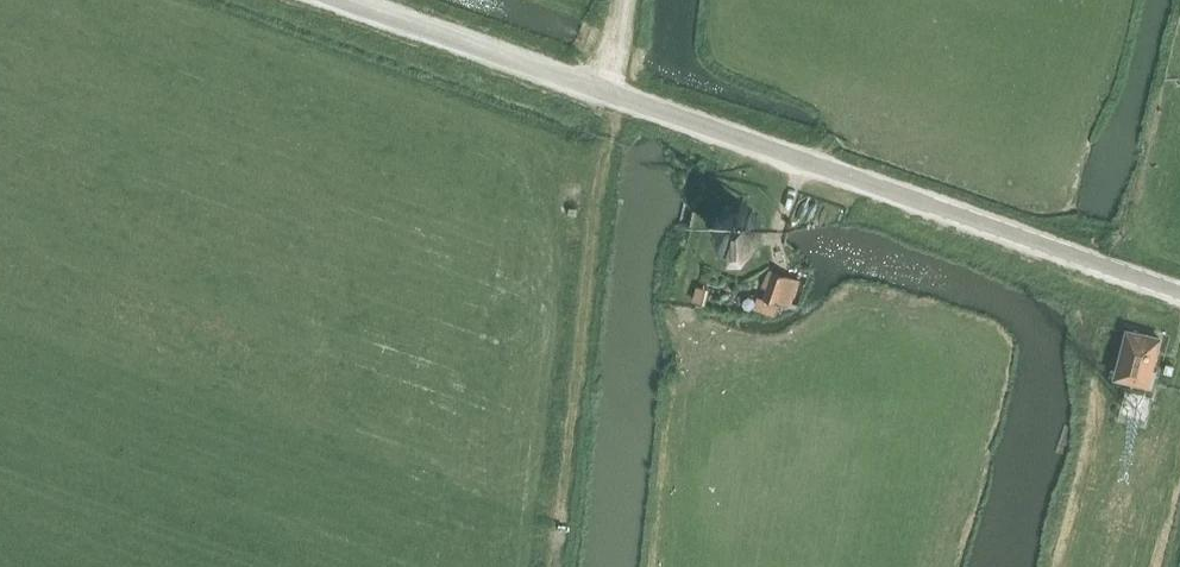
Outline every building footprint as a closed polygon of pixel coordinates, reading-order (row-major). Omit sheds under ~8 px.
[(725,250),(742,254),(759,245),(763,226),(754,210),(734,205),(719,214),(714,234),(725,250)] [(756,308),(778,316),(782,303),(788,305),(797,278),(770,269),(764,287),(767,288),(764,297),(759,296),(756,308)] [(1119,372),(1156,381),(1160,366),(1157,364),(1165,333),(1130,325),(1119,372)] [(1164,371),(1172,373),(1175,365),(1166,363),(1164,371)]
